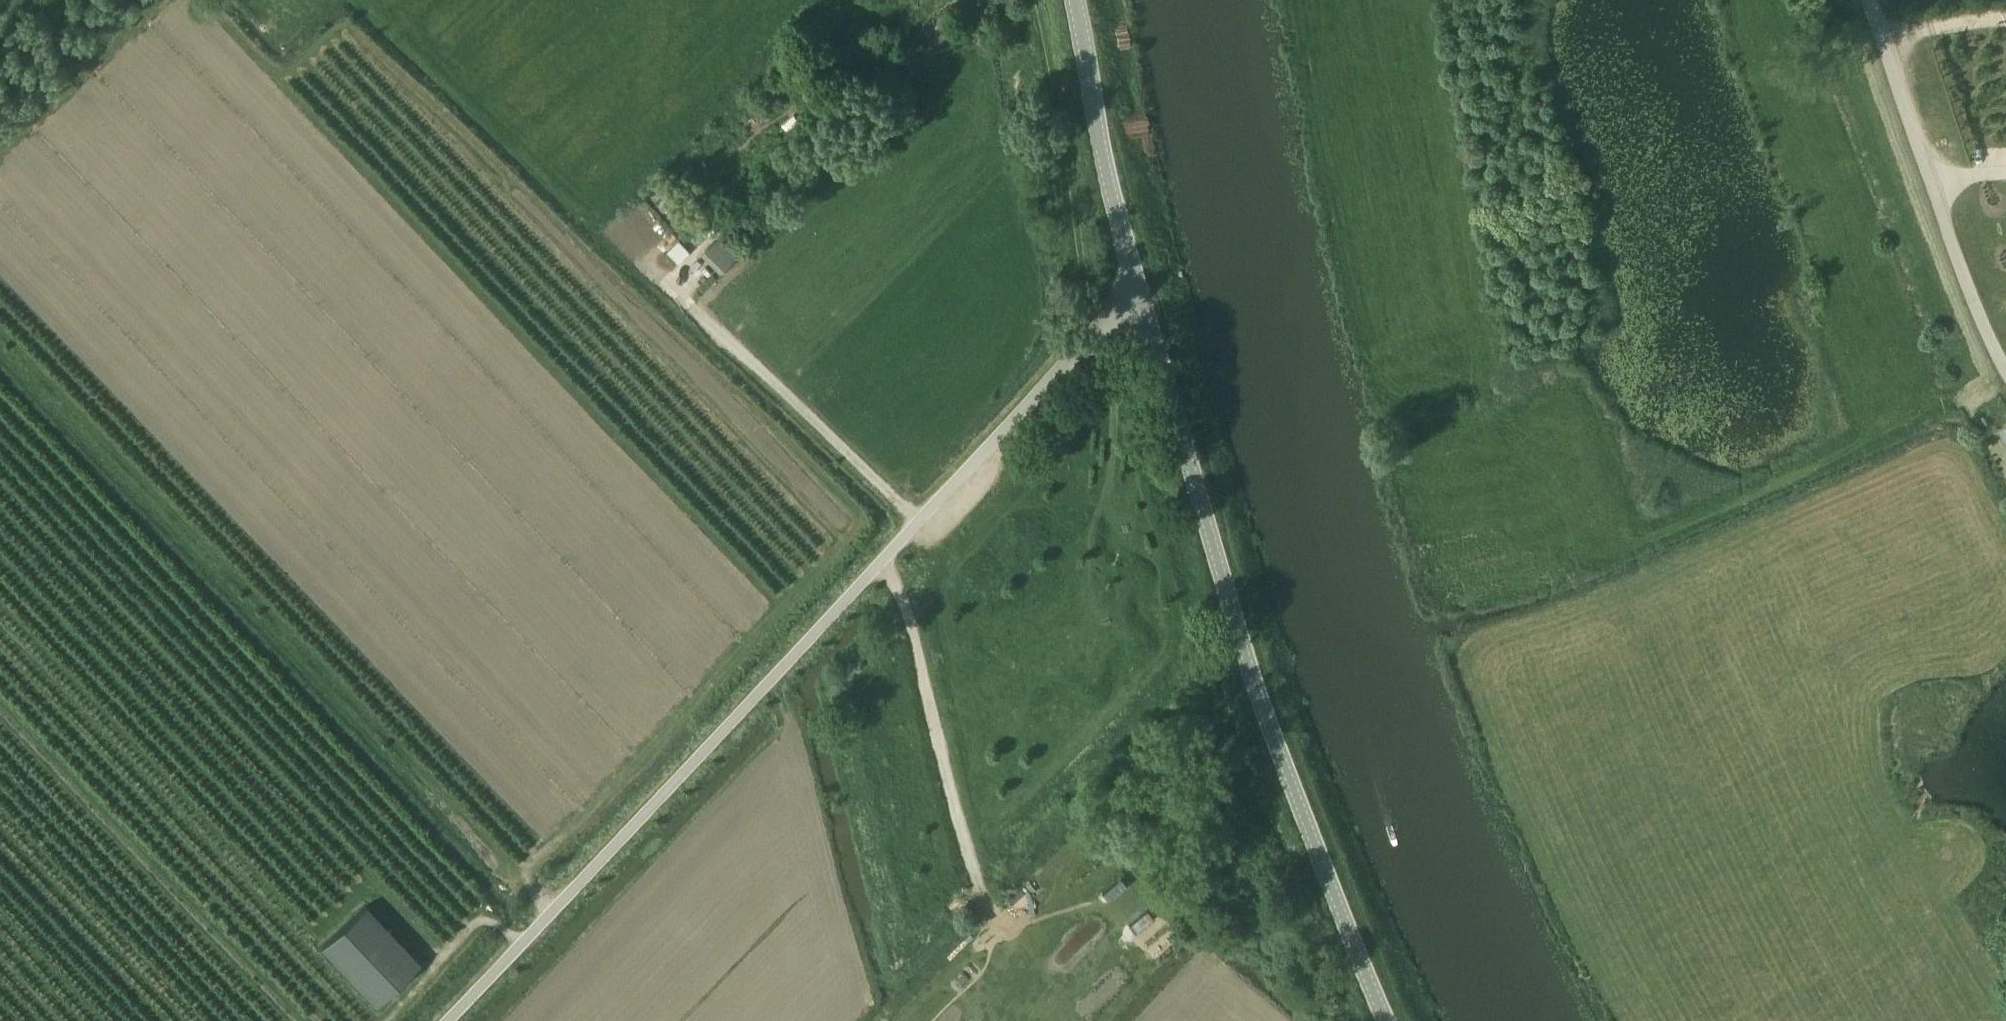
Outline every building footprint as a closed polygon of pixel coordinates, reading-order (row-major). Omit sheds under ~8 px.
[(702,218),(692,230),(702,238),(712,226),(702,218)] [(707,248),(726,267),(739,254),(720,235),(707,248)] [(367,905),(323,946),(377,1004),(421,962),(367,905)]
